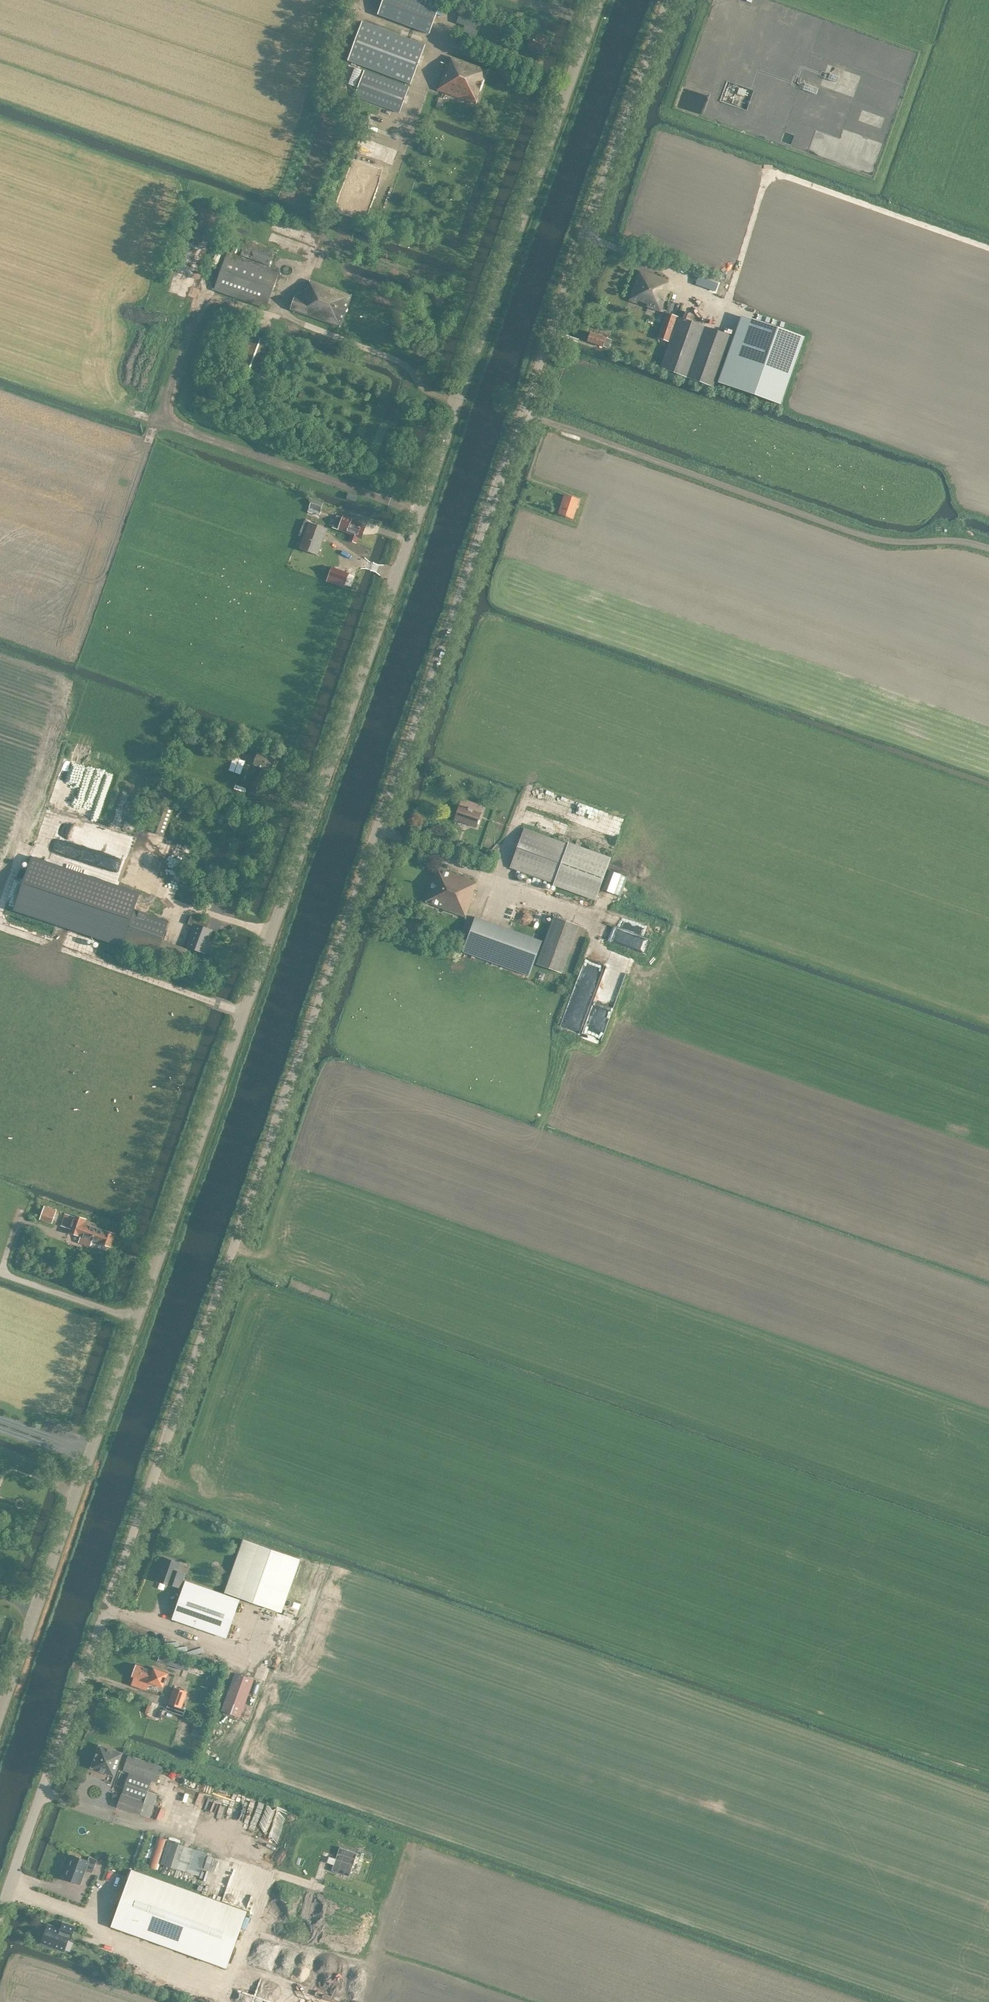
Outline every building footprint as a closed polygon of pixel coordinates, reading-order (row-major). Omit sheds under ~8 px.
[(428,33),(439,2),(432,0),(382,0),(377,14),(428,33)] [(460,10),(456,21),(465,25),(463,31),(475,35),(477,29),(475,28),(479,17),(462,11),(460,10)] [(347,59),(410,82),(424,44),(361,20),(347,59)] [(528,45),(543,50),(547,37),(532,32),(528,45)] [(436,88),(476,101),(487,69),(450,56),(446,64),(445,64),(436,88)] [(835,64),(833,73),(842,75),(844,66),(835,64)] [(354,95),(399,112),(408,86),(363,69),(354,95)] [(810,75),(807,82),(821,87),(823,80),(810,75)] [(750,90),(752,81),(743,79),(741,88),(750,90)] [(356,188),(353,195),(368,202),(371,195),(356,188)] [(213,289),(265,307),(279,269),(268,265),(274,249),(246,239),(239,255),(227,250),(213,289)] [(696,257),(693,262),(701,267),(704,261),(696,257)] [(630,299),(661,310),(669,289),(667,288),(669,282),(669,281),(669,280),(640,271),(630,299)] [(304,288),(301,296),(295,294),(290,308),(339,326),(351,294),(309,279),(306,289),(304,288)] [(660,367),(713,386),(731,335),(665,311),(656,337),(669,342),(660,367)] [(717,382),(780,403),(791,372),(803,336),(741,314),(717,382)] [(587,342),(602,347),(602,346),(608,348),(612,339),(590,331),(587,342)] [(234,364),(261,375),(274,342),(247,332),(234,364)] [(558,513),(573,518),(579,499),(564,494),(558,513)] [(307,510),(318,514),(322,502),(311,498),(307,510)] [(350,521),(351,518),(342,515),(337,530),(350,535),(348,539),(355,542),(357,536),(360,537),(364,527),(350,521)] [(298,547),(317,554),(327,527),(303,519),(297,534),(302,536),(298,547)] [(348,573),(331,567),(327,580),(344,586),(348,573)] [(232,764),(245,768),(249,753),(236,750),(232,764)] [(253,763),(271,770),(275,758),(257,752),(253,763)] [(148,829),(164,835),(179,790),(163,785),(155,807),(148,829)] [(455,818),(477,825),(483,804),(462,797),(459,804),(455,818)] [(509,866),(596,897),(610,858),(523,827),(509,866)] [(139,872),(151,842),(141,839),(130,868),(139,872)] [(168,920),(133,908),(138,894),(30,857),(13,907),(156,955),(168,920)] [(473,891),(477,881),(438,867),(425,901),(466,916),(475,891),(473,891)] [(183,871),(179,881),(188,884),(192,874),(183,871)] [(488,902),(499,905),(503,893),(492,889),(488,902)] [(516,909),(516,896),(503,896),(503,909),(516,909)] [(477,914),(465,949),(530,973),(543,938),(477,914)] [(207,928),(209,922),(190,915),(187,923),(193,925),(186,946),(206,953),(211,941),(208,940),(212,929),(207,928)] [(536,963),(561,972),(578,924),(553,915),(536,963)] [(600,928),(624,937),(628,924),(605,915),(600,928)] [(165,955),(182,960),(186,947),(170,942),(165,955)] [(40,1217),(52,1221),(55,1209),(44,1205),(40,1217)] [(81,1233),(78,1241),(89,1245),(91,1239),(111,1246),(115,1233),(96,1226),(97,1223),(85,1219),(85,1218),(73,1214),(73,1216),(64,1213),(60,1225),(69,1227),(69,1228),(81,1233)] [(224,1591),(281,1611),(300,1558),(243,1538),(224,1591)] [(171,1584),(179,1586),(183,1572),(176,1569),(179,1562),(162,1556),(159,1565),(162,1566),(157,1579),(171,1584)] [(172,1618),(226,1637),(239,1599),(185,1580),(172,1618)] [(132,1675),(163,1685),(167,1672),(154,1668),(153,1669),(136,1664),(132,1675)] [(221,1709),(240,1716),(254,1678),(234,1672),(221,1709)] [(169,1702),(181,1706),(186,1690),(174,1686),(169,1702)] [(195,1723),(191,1733),(200,1737),(204,1727),(195,1723)] [(91,1767),(114,1775),(122,1753),(99,1744),(91,1767)] [(117,1806),(140,1814),(150,1817),(157,1793),(148,1790),(151,1780),(157,1782),(161,1769),(126,1758),(123,1770),(129,1772),(117,1806)] [(183,1779),(197,1784),(201,1772),(187,1767),(183,1779)] [(147,1866),(158,1869),(167,1839),(157,1836),(147,1866)] [(160,1863),(176,1868),(177,1866),(184,1844),(168,1839),(160,1863)] [(184,1844),(177,1866),(200,1874),(207,1851),(184,1844)] [(63,1877),(80,1884),(85,1868),(93,1871),(98,1858),(90,1856),(88,1860),(72,1854),(63,1877)] [(111,1925),(226,1967),(247,1910),(131,1868),(111,1925)] [(308,1919),(306,1929),(314,1931),(316,1920),(308,1919)] [(68,1945),(75,1926),(63,1922),(60,1928),(48,1924),(41,1942),(64,1950),(66,1944),(68,1945)] [(260,1941),(257,1949),(265,1952),(268,1944),(260,1941)] [(258,2001),(267,2001),(268,1993),(259,1992),(258,2001)]
